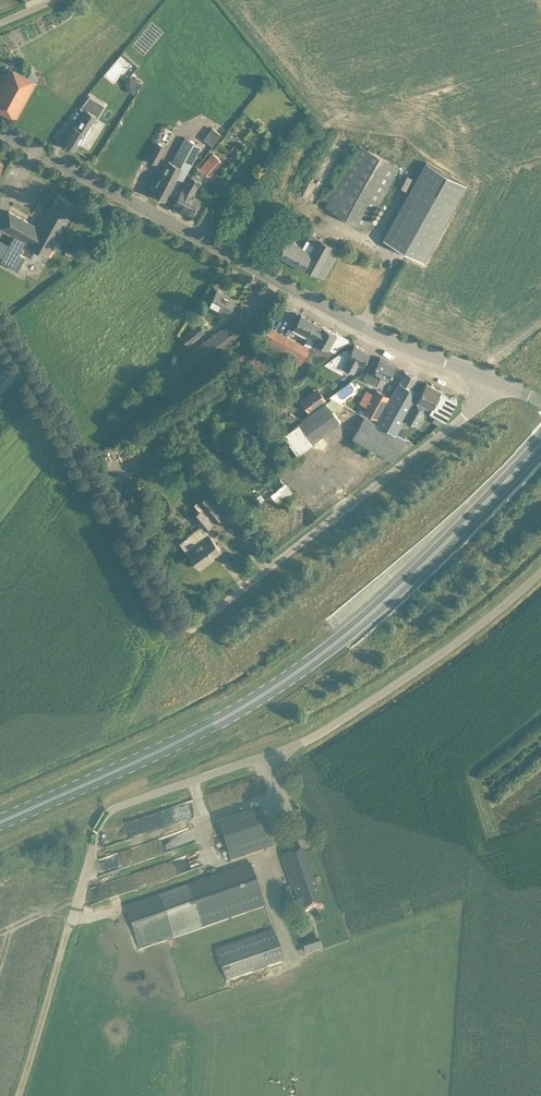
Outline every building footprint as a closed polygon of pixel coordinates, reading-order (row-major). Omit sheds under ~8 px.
[(9,54),(0,42),(0,61),(9,54)] [(15,119),(35,82),(10,68),(0,85),(0,110),(15,119)] [(75,149),(79,142),(82,144),(93,126),(90,124),(95,116),(97,118),(105,105),(89,95),(80,108),(86,111),(76,127),(74,125),(64,142),(75,149)] [(192,162),(197,153),(201,146),(185,137),(172,162),(169,161),(152,191),(165,198),(176,177),(182,180),(192,162)] [(157,164),(165,146),(156,141),(147,159),(157,164)] [(324,207),(329,209),(366,230),(399,166),(359,144),(329,198),(324,195),(322,198),(327,201),(324,207)] [(192,213),(199,199),(192,195),(200,180),(199,180),(204,172),(208,176),(217,166),(220,160),(211,154),(207,158),(198,167),(197,166),(190,175),(174,204),(192,213)] [(466,184),(426,162),(383,238),(423,261),(466,184)] [(48,207),(38,227),(29,243),(28,246),(46,257),(63,228),(68,218),(66,217),(74,203),(58,194),(50,208),(48,207)] [(25,256),(20,252),(26,241),(29,243),(38,227),(8,210),(0,226),(0,227),(15,235),(0,260),(17,269),(25,256)] [(105,220),(91,212),(88,219),(101,226),(105,220)] [(317,274),(324,278),(339,250),(309,233),(302,246),(287,238),(278,253),(316,274),(317,274)] [(228,313),(229,310),(234,300),(224,295),(225,294),(217,289),(209,303),(228,313)] [(303,358),(316,365),(349,340),(322,325),(322,326),(300,314),(292,330),(306,338),(303,344),(266,324),(256,341),(299,365),(303,358)] [(234,318),(226,325),(163,373),(174,388),(237,340),(245,333),(234,318)] [(187,345),(205,331),(198,322),(180,335),(187,345)] [(344,349),(332,357),(344,364),(343,365),(353,370),(357,361),(363,364),(369,351),(354,343),(350,352),(344,349)] [(379,356),(379,357),(376,362),(373,360),(363,378),(376,385),(381,375),(388,378),(395,365),(379,356)] [(395,436),(396,434),(404,420),(405,418),(417,391),(411,388),(416,377),(405,371),(377,423),(375,425),(395,436)] [(279,390),(287,383),(280,375),(272,381),(279,390)] [(457,399),(428,383),(426,382),(417,399),(415,398),(418,392),(417,391),(405,418),(418,427),(424,417),(422,417),(427,407),(429,408),(428,410),(446,419),(457,399)] [(317,388),(301,400),(308,410),(324,398),(317,388)] [(376,389),(364,411),(377,418),(389,396),(376,389)] [(340,421),(333,411),(343,404),(331,398),(326,402),(302,420),(291,412),(276,423),(283,433),(297,453),(340,421)] [(266,399),(263,403),(266,405),(282,416),(286,411),(269,399),(268,401),(266,399)] [(352,438),(393,460),(394,461),(406,439),(396,434),(395,436),(375,425),(377,423),(364,416),(352,438)] [(250,439),(254,445),(271,431),(267,426),(250,439)] [(152,432),(151,440),(158,442),(160,434),(152,432)] [(270,494),(279,504),(294,491),(285,481),(270,494)] [(204,529),(223,513),(208,492),(195,502),(200,509),(193,515),(201,525),(179,542),(186,550),(199,567),(206,562),(205,559),(219,548),(208,533),(204,529)] [(230,863),(272,848),(259,811),(217,825),(230,863)] [(303,852),(281,860),(291,891),(293,891),(301,914),(321,907),(303,852)] [(200,929),(257,909),(264,907),(249,865),(239,868),(124,908),(138,951),(200,929)] [(215,952),(225,983),(283,963),(272,932),(215,952)] [(311,954),(320,953),(318,943),(309,944),(311,954)]
